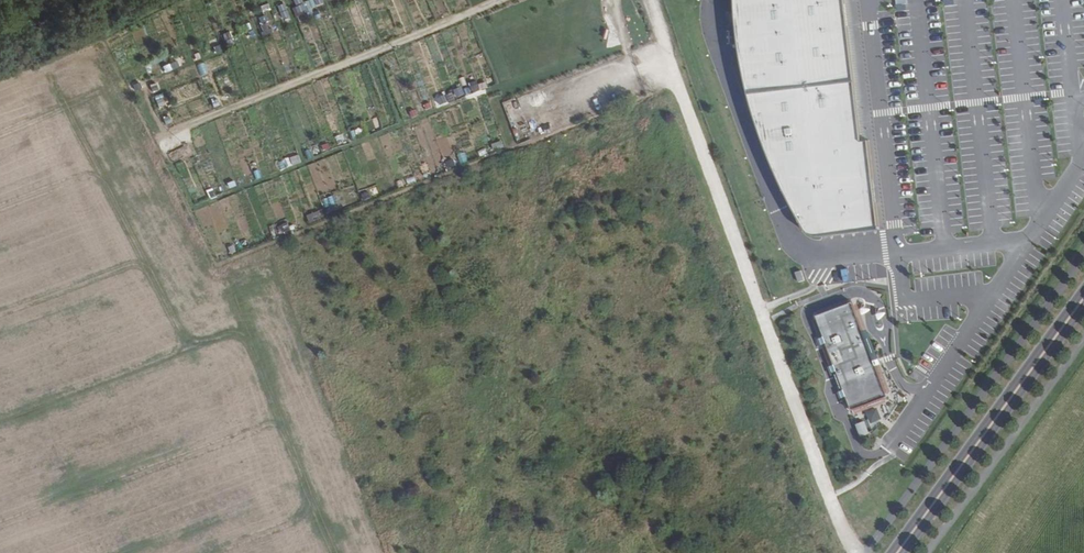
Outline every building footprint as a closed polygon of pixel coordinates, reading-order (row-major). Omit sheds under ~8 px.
[(322,5),(321,0),(307,0),(300,2),(300,0),(292,0),(295,12),(322,5)] [(736,14),(736,24),(740,44),(743,68),(749,94),(753,114),(762,136),(767,152),(779,178),(789,200),(799,216),(808,230),(813,234),(820,233),(878,226),(868,138),(861,139),(844,0),(735,0),(736,14)] [(284,3),(275,5),(279,19),(288,17),(284,3)] [(906,4),(895,5),(895,12),(909,10),(908,4),(906,4)] [(265,18),(274,15),(272,8),(256,13),(261,32),(268,30),(265,18)] [(186,13),(181,16),(186,27),(191,25),(186,13)] [(250,21),(234,25),(237,36),(253,32),(250,21)] [(221,33),(224,46),(232,45),(229,31),(221,33)] [(178,60),(163,65),(165,72),(180,67),(178,60)] [(201,76),(208,74),(205,63),(197,65),(201,76)] [(152,92),(159,90),(157,80),(150,82),(152,92)] [(443,104),(453,101),(450,93),(441,96),(443,104)] [(174,160),(190,153),(187,146),(171,153),(174,160)] [(247,181),(259,179),(258,171),(246,173),(247,181)] [(306,215),(308,223),(320,219),(318,211),(306,215)] [(276,236),(301,225),(298,218),(272,228),(276,236)] [(801,270),(795,272),(798,282),(804,280),(801,270)] [(874,363),(850,301),(814,315),(822,336),(819,337),(821,343),(824,342),(832,364),(829,365),(841,396),(844,395),(849,410),(862,405),(886,396),(874,363)] [(858,437),(867,434),(863,421),(853,425),(858,437)]
